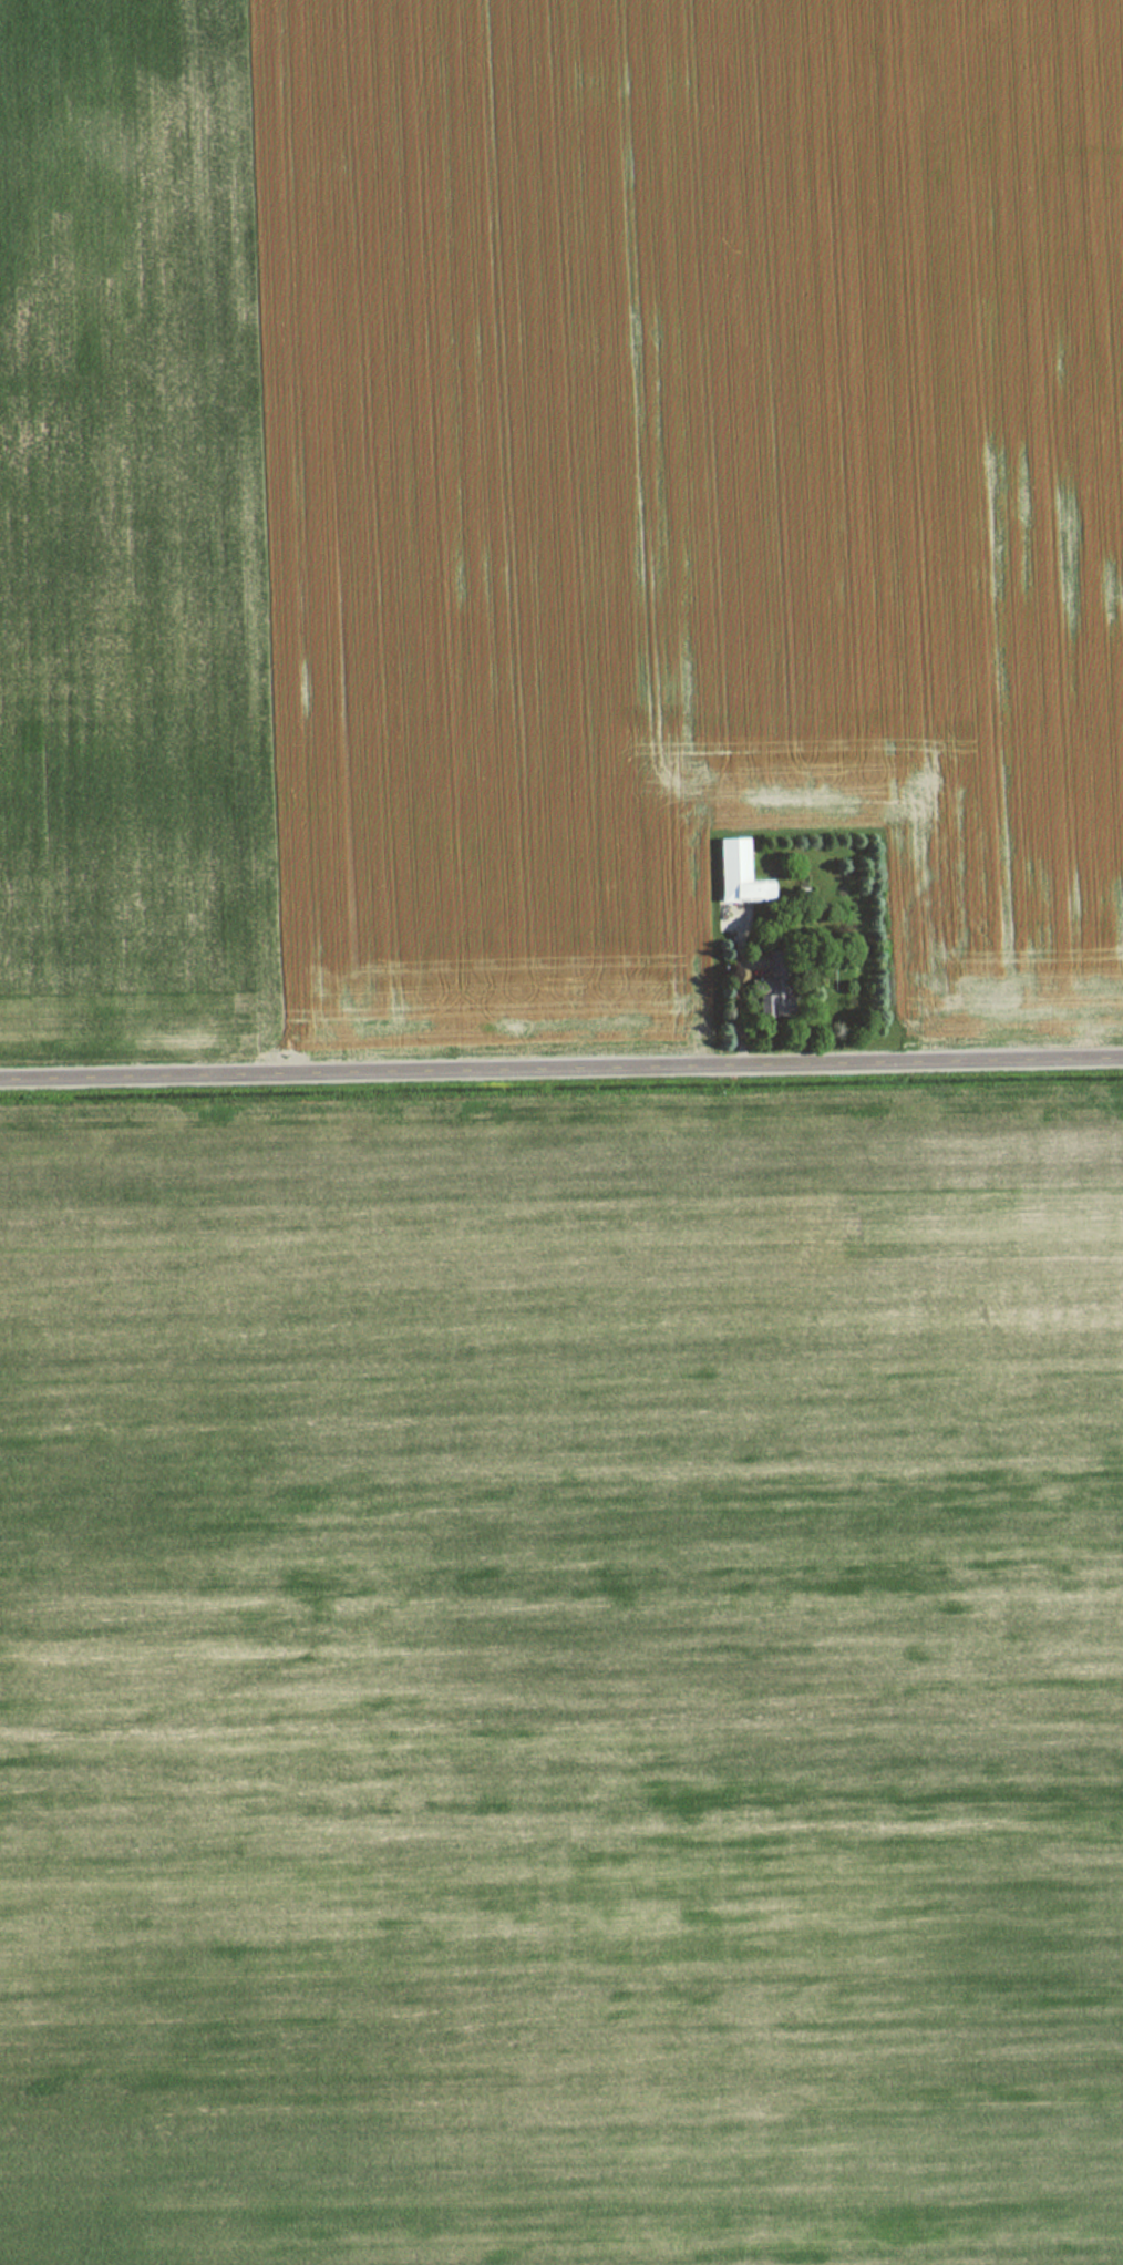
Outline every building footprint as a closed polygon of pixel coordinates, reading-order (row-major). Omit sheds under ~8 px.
[(712,838),(714,901),(765,899),(764,880),(744,881),(742,837),(712,838)]
